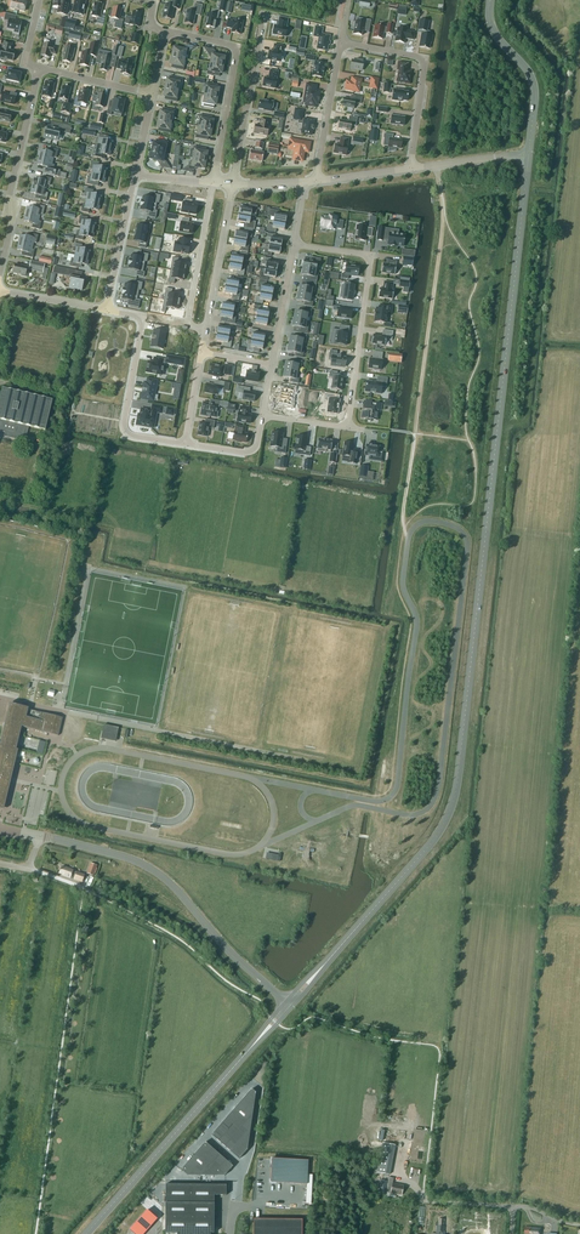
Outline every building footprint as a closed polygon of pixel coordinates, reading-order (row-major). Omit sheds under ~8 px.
[(25,11),(27,2),(21,1),(21,0),(12,0),(10,8),(25,11)] [(53,6),(58,7),(57,13),(61,14),(66,15),(68,6),(69,3),(63,2),(64,0),(55,0),(53,6)] [(82,15),(83,14),(84,14),(85,10),(84,9),(86,1),(84,1),(84,0),(75,0),(72,13),(82,15)] [(172,19),(174,8),(179,9),(181,0),(172,0),(171,5),(166,4),(163,17),(172,19)] [(219,11),(225,12),(227,2),(221,1),(219,11)] [(95,3),(92,16),(98,17),(96,24),(103,25),(106,16),(101,15),(103,5),(95,3)] [(195,3),(193,12),(191,11),(189,9),(184,13),(186,16),(184,23),(193,25),(195,15),(200,16),(203,5),(195,3)] [(397,14),(405,16),(407,7),(398,6),(397,14)] [(108,16),(111,17),(111,18),(116,19),(114,28),(121,29),(123,20),(119,19),(121,9),(114,7),(112,12),(110,11),(108,16)] [(126,15),(124,24),(125,24),(125,23),(139,27),(141,19),(140,18),(141,13),(133,12),(132,17),(131,16),(131,17),(127,16),(127,15),(126,15)] [(15,20),(17,16),(6,13),(4,18),(5,18),(9,19),(7,26),(8,26),(7,28),(14,30),(14,32),(19,34),(22,23),(22,22),(15,20)] [(205,26),(214,28),(216,18),(218,18),(218,14),(213,13),(213,15),(207,14),(206,18),(205,23),(205,26)] [(273,33),(273,34),(286,37),(288,27),(286,27),(288,19),(280,17),(278,26),(274,25),(274,29),(273,30),(273,32),(273,33)] [(356,21),(353,34),(362,35),(363,31),(369,32),(371,20),(357,18),(356,21)] [(232,29),(231,32),(241,34),(243,21),(234,19),(234,20),(228,19),(226,27),(232,29)] [(425,48),(429,48),(430,43),(431,43),(433,35),(430,35),(430,32),(427,31),(429,21),(420,19),(418,30),(422,31),(419,47),(425,48)] [(65,28),(73,30),(74,22),(67,20),(65,28)] [(373,38),(382,39),(384,32),(386,33),(391,34),(393,24),(388,23),(387,27),(385,27),(375,25),(373,38)] [(61,35),(62,27),(46,25),(45,30),(54,31),(53,34),(61,35)] [(314,36),(319,37),(317,49),(327,50),(330,36),(322,34),(323,28),(316,27),(314,36)] [(407,30),(398,28),(395,41),(404,43),(405,38),(407,39),(413,40),(415,32),(407,31),(407,30)] [(68,38),(80,41),(82,33),(70,30),(68,38)] [(130,42),(138,45),(141,35),(132,33),(130,42)] [(45,40),(44,43),(41,55),(49,57),(50,53),(56,55),(58,47),(52,46),(52,45),(49,45),(50,42),(50,41),(49,41),(45,40)] [(12,43),(4,41),(2,49),(2,48),(0,57),(0,58),(1,58),(0,59),(1,61),(4,61),(5,61),(5,59),(13,61),(15,51),(11,50),(12,43)] [(79,65),(89,67),(91,56),(96,57),(98,45),(91,43),(88,53),(82,52),(79,65)] [(269,50),(268,59),(280,62),(282,53),(281,53),(283,46),(274,44),(273,51),(269,50)] [(171,56),(184,58),(185,54),(197,47),(187,45),(186,47),(182,50),(176,48),(173,47),(171,56)] [(62,61),(70,63),(72,54),(73,54),(74,49),(65,47),(63,56),(64,56),(62,61)] [(211,63),(224,65),(225,56),(223,56),(222,57),(216,56),(213,52),(214,49),(204,47),(212,59),(211,63)] [(98,54),(96,63),(100,64),(101,64),(100,70),(107,71),(108,66),(109,66),(112,57),(111,57),(103,55),(102,55),(98,54)] [(312,76),(322,78),(325,64),(315,62),(316,56),(306,55),(306,59),(313,61),(312,66),(314,67),(312,76)] [(184,58),(171,56),(170,61),(171,61),(171,64),(172,64),(171,68),(183,70),(184,66),(183,66),(184,58)] [(356,61),(352,60),(350,68),(362,70),(363,63),(363,62),(363,60),(356,58),(356,61)] [(124,75),(128,76),(129,75),(130,75),(133,62),(124,60),(124,61),(119,60),(117,69),(122,70),(121,73),(124,74),(124,75)] [(409,63),(398,62),(397,70),(399,70),(398,81),(405,83),(410,84),(411,79),(410,79),(411,71),(408,71),(409,63)] [(224,65),(211,63),(210,71),(208,70),(207,74),(219,76),(220,73),(221,73),(222,70),(223,71),(224,65)] [(269,75),(269,78),(264,77),(263,86),(275,89),(277,79),(278,71),(270,70),(270,71),(270,74),(269,74),(269,75)] [(21,76),(21,74),(9,71),(6,80),(19,83),(20,81),(21,81),(22,77),(21,76)] [(166,82),(165,87),(177,90),(179,83),(181,83),(181,79),(170,76),(169,80),(167,80),(167,82),(166,82)] [(345,89),(359,92),(361,79),(352,78),(351,82),(347,81),(345,89)] [(370,87),(377,89),(379,79),(372,78),(370,87)] [(53,90),(54,84),(45,82),(44,86),(41,96),(51,98),(53,91),(53,90)] [(206,87),(205,95),(218,97),(219,92),(218,92),(219,89),(217,89),(218,85),(206,83),(205,87),(206,87)] [(383,93),(390,93),(391,84),(384,83),(383,93)] [(317,104),(319,91),(315,91),(316,86),(307,84),(304,102),(306,102),(306,105),(315,107),(315,104),(317,104)] [(64,103),(62,112),(69,113),(71,105),(67,104),(71,88),(63,86),(60,99),(65,100),(64,103)] [(177,90),(165,87),(163,93),(164,93),(164,96),(165,96),(165,99),(177,102),(177,98),(176,98),(177,90)] [(408,92),(403,91),(404,90),(394,89),(392,100),(402,101),(402,100),(407,101),(408,92)] [(79,98),(76,97),(74,106),(80,107),(81,104),(87,105),(90,92),(81,90),(79,98)] [(15,99),(16,95),(11,94),(3,92),(1,101),(14,104),(15,99)] [(93,95),(92,102),(92,101),(96,102),(95,106),(104,108),(107,95),(98,93),(98,96),(94,95),(93,95)] [(218,97),(205,95),(204,102),(202,102),(201,106),(213,108),(214,105),(216,105),(216,102),(217,102),(218,97)] [(355,100),(344,98),(342,106),(354,109),(355,103),(361,104),(363,97),(355,96),(355,100)] [(121,114),(125,99),(115,97),(113,107),(109,106),(107,114),(111,115),(112,111),(121,114)] [(260,100),(259,109),(264,109),(266,110),(266,111),(272,112),(272,110),(273,103),(274,102),(265,100),(265,101),(260,100)] [(159,114),(158,119),(171,122),(172,114),(174,114),(175,111),(163,108),(162,112),(161,111),(160,114),(159,114)] [(302,118),(303,110),(296,109),(294,119),(299,120),(299,123),(304,124),(302,133),(311,135),(314,120),(302,118)] [(10,122),(12,113),(0,111),(0,120),(10,122)] [(201,119),(199,127),(212,129),(213,124),(212,124),(213,121),(211,120),(212,117),(200,115),(199,119),(201,119)] [(405,117),(392,115),(391,124),(404,126),(404,125),(405,125),(405,121),(404,121),(405,117)] [(357,118),(349,116),(348,121),(340,120),(338,128),(345,130),(345,131),(350,132),(351,125),(356,126),(357,118)] [(254,134),(267,136),(269,127),(268,127),(270,119),(261,118),(261,119),(262,119),(261,122),(260,123),(261,123),(261,126),(256,125),(254,134)] [(171,122),(158,119),(157,124),(158,124),(157,127),(159,127),(158,131),(170,134),(171,130),(169,129),(171,122)] [(72,127),(51,122),(50,126),(48,126),(47,131),(46,131),(43,141),(44,138),(52,140),(52,139),(58,140),(59,134),(58,134),(59,132),(70,135),(72,127)] [(212,129),(199,127),(198,134),(196,134),(196,138),(208,140),(208,136),(210,137),(210,134),(211,134),(212,129)] [(393,139),(393,135),(384,133),(384,138),(389,139),(388,147),(389,147),(388,152),(396,151),(396,148),(401,148),(402,140),(393,139)] [(99,142),(98,146),(111,149),(112,142),(108,141),(108,140),(104,139),(105,135),(97,134),(95,142),(99,142)] [(340,142),(340,145),(335,144),(334,153),(346,155),(348,146),(347,146),(349,139),(341,137),(340,142)] [(302,159),(303,158),(304,151),(308,152),(310,143),(290,139),(289,148),(295,150),(294,156),(294,158),(295,159),(296,160),(299,160),(301,160),(302,159)] [(152,145),(151,151),(164,153),(166,146),(167,146),(168,142),(156,140),(155,143),(154,143),(153,146),(152,145)] [(255,148),(256,148),(256,151),(251,150),(249,159),(262,162),(264,153),(261,152),(262,149),(264,143),(256,141),(255,148)] [(172,169),(180,170),(181,165),(177,165),(178,160),(183,161),(184,156),(179,156),(180,146),(175,145),(172,169)] [(111,149),(98,146),(97,149),(94,149),(92,157),(100,158),(101,154),(105,155),(110,156),(111,149)] [(189,157),(193,158),(206,161),(207,155),(206,155),(207,153),(205,152),(206,149),(196,147),(195,150),(190,149),(189,157)] [(39,157),(52,160),(53,157),(56,158),(58,150),(51,148),(50,152),(46,151),(46,152),(41,150),(39,157)] [(70,150),(67,163),(73,164),(76,151),(70,150)] [(151,151),(149,159),(152,160),(152,159),(159,160),(161,164),(161,167),(171,169),(163,157),(164,153),(151,151)] [(52,160),(39,157),(38,165),(43,166),(42,166),(44,166),(43,168),(45,169),(44,173),(59,177),(60,170),(54,169),(55,165),(52,164),(52,160)] [(189,162),(189,165),(181,170),(191,172),(192,170),(196,167),(202,168),(202,169),(205,170),(206,161),(193,158),(193,162),(189,162)] [(93,170),(92,173),(105,176),(107,169),(102,168),(102,167),(98,167),(99,163),(91,161),(90,169),(93,170)] [(105,176),(92,173),(92,177),(88,176),(87,184),(94,186),(95,182),(99,183),(99,182),(104,183),(105,176)] [(34,179),(33,186),(46,189),(47,181),(51,182),(52,178),(44,176),(43,180),(39,179),(39,180),(34,179)] [(46,189),(33,186),(31,193),(36,194),(36,195),(39,195),(39,199),(46,201),(48,193),(45,192),(46,189)] [(87,197),(87,201),(100,203),(101,196),(96,195),(93,194),(93,190),(86,188),(84,196),(87,197)] [(156,206),(157,203),(159,203),(160,195),(155,194),(154,199),(143,196),(142,200),(141,200),(141,203),(156,206)] [(182,195),(172,194),(170,200),(181,202),(182,195)] [(183,202),(181,212),(195,214),(197,204),(192,203),(193,200),(185,198),(184,202),(183,202)] [(100,203),(87,201),(86,204),(83,203),(81,211),(89,213),(90,209),(93,210),(93,209),(98,210),(100,203)] [(140,210),(148,212),(147,216),(156,218),(157,211),(155,210),(156,206),(141,203),(140,206),(141,206),(140,210)] [(239,213),(239,214),(251,217),(252,213),(256,214),(258,206),(249,204),(248,209),(240,207),(239,213)] [(28,207),(26,214),(39,217),(40,214),(43,215),(45,207),(37,205),(36,209),(33,208),(28,207)] [(63,208),(57,206),(55,213),(61,215),(63,208)] [(274,217),(274,221),(285,223),(286,221),(287,221),(288,216),(279,214),(280,210),(272,209),(271,216),(274,217)] [(39,217),(26,214),(24,221),(29,222),(29,223),(33,224),(32,228),(40,229),(41,221),(38,221),(39,217)] [(239,214),(239,216),(238,216),(237,221),(245,223),(246,223),(245,228),(254,229),(256,222),(250,221),(251,217),(239,214)] [(82,224),(81,228),(94,231),(96,224),(91,222),(87,221),(88,217),(80,216),(78,224),(82,224)] [(336,227),(342,228),(343,220),(337,219),(337,217),(329,216),(329,217),(322,216),(320,226),(328,227),(327,228),(335,230),(336,227)] [(182,222),(181,222),(179,231),(192,233),(193,224),(188,223),(189,219),(182,218),(182,222)] [(285,223),(274,221),(273,225),(269,224),(268,231),(276,232),(276,229),(285,230),(286,225),(285,225),(285,223)] [(135,233),(148,236),(151,223),(143,222),(142,226),(137,225),(136,230),(135,230),(136,230),(135,233)] [(357,226),(355,240),(365,241),(365,236),(371,237),(372,229),(366,228),(367,227),(363,227),(363,226),(362,226),(357,226)] [(384,240),(384,238),(390,239),(389,243),(391,243),(391,244),(394,245),(397,245),(398,245),(398,244),(404,245),(406,234),(391,232),(392,228),(386,227),(380,226),(378,239),(384,240)] [(94,231),(81,228),(80,231),(77,231),(75,239),(83,240),(84,236),(88,237),(93,238),(94,231)] [(235,236),(235,238),(247,240),(247,237),(251,237),(253,230),(245,228),(244,233),(235,231),(235,236)] [(343,244),(344,233),(336,232),(335,244),(343,244)] [(21,236),(19,242),(32,246),(33,242),(36,243),(38,235),(31,233),(30,237),(26,236),(26,237),(21,236)] [(134,236),(133,241),(139,242),(138,247),(146,248),(148,236),(135,233),(134,236)] [(270,241),(269,245),(281,247),(282,245),(283,240),(275,238),(275,234),(268,233),(266,240),(270,241)] [(47,234),(45,242),(54,245),(56,236),(47,234)] [(247,240),(235,238),(234,240),(233,245),(241,247),(240,251),(248,252),(249,245),(246,245),(247,240)] [(175,242),(174,252),(182,254),(182,253),(189,254),(190,249),(189,249),(190,244),(188,244),(189,241),(179,239),(179,242),(175,242)] [(32,246),(19,242),(18,250),(23,251),(22,251),(26,252),(25,256),(33,258),(35,250),(32,249),(32,246)] [(76,252),(75,255),(88,258),(90,251),(85,250),(85,249),(81,249),(82,245),(74,243),(73,251),(76,252)] [(271,256),(272,252),(280,254),(281,249),(281,247),(269,245),(268,249),(265,248),(264,255),(271,256)] [(130,259),(129,262),(141,265),(142,261),(147,262),(149,254),(140,252),(139,257),(131,255),(130,259)] [(231,260),(230,262),(242,264),(243,260),(246,261),(248,253),(240,252),(239,257),(231,255),(230,260),(231,260)] [(169,254),(160,253),(159,262),(163,262),(163,258),(168,259),(169,254)] [(88,258),(75,255),(75,259),(71,258),(70,266),(77,268),(78,264),(82,264),(87,265),(88,258)] [(412,266),(413,258),(403,256),(402,265),(412,266)] [(173,257),(170,270),(185,272),(186,264),(178,263),(179,258),(173,257)] [(264,257),(262,264),(266,265),(265,268),(277,271),(277,269),(278,269),(278,264),(270,262),(271,258),(264,257)] [(303,268),(316,270),(317,266),(319,266),(321,259),(313,258),(313,261),(304,260),(303,265),(304,265),(303,268)] [(383,264),(382,273),(395,274),(396,265),(396,262),(387,260),(387,261),(388,261),(388,264),(383,264)] [(45,264),(31,261),(30,266),(36,267),(35,270),(43,272),(45,264)] [(129,265),(128,269),(136,271),(135,275),(144,277),(145,269),(141,268),(141,265),(129,262),(128,265),(129,265)] [(242,264),(230,262),(230,264),(229,269),(237,271),(236,275),(244,276),(245,269),(241,268),(242,264)] [(22,276),(27,277),(29,272),(27,271),(28,267),(15,264),(14,268),(14,267),(12,275),(13,273),(22,275),(22,276)] [(342,273),(341,278),(348,279),(349,275),(358,276),(359,267),(346,265),(345,274),(342,273)] [(70,276),(69,279),(71,280),(69,288),(80,290),(82,290),(82,286),(83,286),(83,282),(79,281),(80,278),(82,273),(54,267),(53,273),(70,276)] [(257,277),(256,279),(259,280),(267,281),(268,276),(276,278),(277,273),(276,273),(277,271),(265,268),(265,269),(261,268),(260,271),(259,277),(257,277)] [(316,270),(303,268),(303,269),(302,269),(301,274),(302,274),(302,275),(310,276),(309,280),(317,281),(318,275),(315,274),(316,270)] [(183,281),(185,272),(170,270),(168,282),(174,283),(175,279),(183,281)] [(226,284),(226,286),(238,288),(239,284),(242,285),(243,278),(236,277),(235,280),(227,279),(226,284)] [(123,288),(123,291),(135,294),(138,295),(139,290),(141,290),(143,283),(134,281),(133,286),(125,284),(124,288),(123,288)] [(261,288),(260,292),(272,295),(273,293),(274,288),(266,286),(267,282),(259,281),(258,288),(261,288)] [(383,289),(380,288),(378,297),(393,299),(394,290),(392,290),(393,283),(384,281),(383,289)] [(347,284),(345,299),(355,300),(356,293),(358,293),(358,291),(356,291),(357,283),(356,283),(356,286),(347,284)] [(299,287),(298,293),(311,295),(312,291),(315,292),(316,285),(309,284),(308,287),(300,286),(299,287)] [(238,288),(226,286),(226,288),(225,288),(224,293),(232,295),(232,298),(239,300),(241,293),(237,292),(238,288)] [(180,296),(169,293),(169,289),(162,287),(161,292),(165,293),(164,300),(179,302),(180,299),(179,299),(180,296)] [(123,294),(122,299),(131,301),(130,307),(138,308),(140,300),(137,299),(138,295),(135,294),(123,291),(122,294),(123,294)] [(272,295),(260,292),(260,296),(256,296),(255,303),(263,304),(263,300),(272,302),(272,297),(272,296),(272,295)] [(311,295),(298,293),(297,299),(297,300),(305,302),(305,306),(312,307),(313,300),(310,300),(311,295)] [(166,307),(177,309),(178,305),(179,305),(179,302),(164,300),(162,311),(165,312),(166,307)] [(222,308),(222,310),(234,312),(234,308),(238,309),(239,302),(231,300),(231,304),(222,303),(222,308)] [(377,308),(376,313),(375,313),(376,313),(376,316),(375,316),(375,317),(376,317),(375,322),(380,322),(383,323),(386,323),(387,313),(391,314),(392,306),(385,305),(381,304),(381,305),(380,308),(377,308)] [(257,312),(256,316),(268,318),(268,317),(269,317),(270,311),(262,310),(262,306),(255,305),(254,309),(253,312),(257,312)] [(334,307),(333,310),(338,311),(337,318),(337,317),(350,319),(351,320),(352,309),(351,310),(343,308),(343,307),(342,308),(339,308),(339,307),(334,307)] [(294,313),(293,319),(307,321),(307,317),(310,317),(311,311),(304,309),(303,313),(295,311),(295,313),(294,313)] [(220,317),(228,319),(227,322),(235,324),(236,317),(233,316),(234,312),(222,310),(221,312),(220,317)] [(268,318),(256,316),(255,320),(252,320),(251,323),(267,326),(268,320),(268,318)] [(307,321),(293,319),(292,325),(293,325),(292,326),(301,327),(300,331),(307,332),(309,326),(306,325),(307,321)] [(331,342),(331,343),(346,345),(347,338),(348,338),(347,338),(348,333),(346,333),(347,326),(350,327),(350,326),(340,325),(339,330),(333,329),(332,335),(336,336),(335,343),(331,342)] [(218,332),(217,334),(229,336),(230,332),(233,333),(234,330),(226,328),(217,327),(216,332),(218,332)] [(253,333),(252,340),(264,342),(264,340),(265,335),(257,334),(258,330),(250,329),(250,333),(253,333)] [(152,339),(154,339),(153,347),(164,349),(167,332),(156,330),(155,336),(153,336),(153,339),(152,339)] [(382,336),(380,335),(373,334),(372,343),(385,345),(386,340),(392,340),(393,331),(383,330),(382,336)] [(229,336),(217,334),(217,336),(216,341),(224,342),(223,346),(231,347),(232,341),(228,340),(229,336)] [(290,338),(288,344),(302,347),(303,342),(306,343),(307,336),(299,335),(299,338),(290,337),(290,338)] [(264,342),(252,340),(251,344),(248,344),(246,350),(254,352),(255,348),(263,350),(264,344),(263,344),(264,342)] [(302,347),(288,344),(287,350),(288,350),(288,352),(296,353),(296,357),(303,358),(304,351),(301,351),(302,347)] [(341,355),(340,355),(340,356),(338,355),(337,357),(337,351),(330,350),(329,359),(332,359),(331,365),(344,367),(346,358),(341,357),(341,355)] [(382,353),(380,352),(374,352),(373,359),(369,358),(368,363),(369,363),(369,368),(374,369),(374,371),(379,371),(379,369),(381,369),(382,360),(381,360),(382,353)] [(167,357),(166,363),(183,366),(185,359),(167,355),(167,357)] [(149,362),(147,372),(162,375),(163,365),(162,365),(163,360),(154,359),(153,363),(149,362)] [(285,364),(284,370),(297,372),(298,368),(301,368),(302,362),(295,360),(294,364),(286,363),(286,364),(285,364)] [(210,365),(209,373),(214,374),(213,375),(222,377),(223,371),(225,371),(224,374),(230,375),(232,366),(226,365),(226,367),(223,367),(223,366),(215,365),(215,366),(210,365)] [(297,372),(284,370),(283,376),(283,377),(292,379),(291,382),(298,383),(299,377),(296,376),(297,372)] [(246,380),(258,382),(259,373),(256,372),(252,372),(247,371),(246,380)] [(337,376),(338,372),(330,371),(329,377),(333,378),(331,389),(341,390),(343,377),(337,376)] [(387,378),(380,377),(378,377),(377,382),(367,381),(365,392),(381,394),(382,386),(386,387),(387,378)] [(143,392),(142,398),(153,400),(157,381),(148,379),(147,383),(145,383),(144,388),(142,388),(144,389),(143,391),(142,391),(142,392),(143,392)] [(207,384),(205,392),(218,394),(218,390),(220,389),(223,390),(229,391),(230,383),(225,382),(216,380),(216,385),(212,385),(207,384)] [(53,400),(40,397),(41,393),(12,386),(11,390),(2,388),(0,398),(0,431),(5,432),(4,436),(22,441),(24,435),(27,436),(29,427),(45,430),(53,400)] [(242,399),(254,402),(256,393),(246,391),(246,387),(237,386),(236,392),(243,394),(242,399)] [(280,396),(292,398),(293,394),(297,394),(299,387),(290,386),(290,390),(281,389),(280,396)] [(340,399),(338,399),(333,399),(334,395),(325,394),(324,401),(328,401),(327,413),(338,414),(340,399)] [(292,403),(292,398),(280,396),(279,404),(287,405),(287,409),(295,411),(296,406),(294,406),(295,403),(292,403)] [(201,409),(200,415),(207,416),(207,415),(216,417),(218,406),(220,406),(220,401),(210,399),(209,403),(203,402),(202,410),(201,409)] [(378,410),(380,410),(381,410),(382,403),(376,403),(371,403),(372,401),(368,400),(367,401),(364,401),(363,409),(365,409),(365,412),(362,411),(361,418),(367,419),(367,421),(371,421),(372,419),(377,420),(378,412),(377,412),(378,410)] [(227,413),(233,414),(233,410),(235,410),(236,405),(228,404),(227,413)] [(138,418),(137,424),(152,427),(153,427),(154,427),(155,418),(156,412),(162,413),(163,406),(152,405),(151,411),(142,409),(141,415),(139,415),(138,418)] [(166,414),(173,415),(173,413),(174,409),(167,407),(166,412),(166,414)] [(251,415),(248,415),(249,408),(241,407),(239,413),(237,421),(250,423),(251,415)] [(198,430),(197,435),(207,437),(209,427),(213,428),(213,429),(215,421),(205,419),(206,420),(206,423),(200,422),(199,427),(198,427),(198,430)] [(246,442),(248,434),(244,433),(245,427),(236,425),(235,432),(234,432),(232,440),(237,441),(241,442),(241,441),(246,442)] [(283,435),(273,433),(271,448),(277,449),(276,453),(286,455),(287,445),(282,444),(283,435)] [(304,437),(298,436),(296,449),(301,450),(300,454),(309,456),(311,447),(305,447),(307,438),(304,438),(304,437)] [(327,440),(324,439),(324,440),(318,439),(317,448),(321,449),(321,452),(325,452),(325,450),(331,450),(332,441),(327,440)] [(342,450),(341,456),(348,457),(347,463),(356,464),(357,454),(358,450),(352,449),(353,444),(344,442),(343,450),(342,450)] [(383,452),(380,451),(379,451),(380,447),(375,446),(375,445),(371,445),(371,446),(367,445),(365,455),(376,456),(376,460),(382,461),(383,452)] [(361,466),(359,479),(373,481),(374,473),(367,472),(367,467),(361,466)] [(2,808),(13,763),(21,731),(22,727),(59,735),(57,734),(61,717),(63,718),(63,717),(9,704),(4,726),(0,743),(0,807),(2,808)] [(118,728),(104,725),(102,737),(116,740),(118,728)] [(267,852),(266,858),(277,861),(278,855),(267,852)] [(87,873),(93,875),(97,865),(91,863),(87,873)] [(82,882),(85,875),(73,870),(65,867),(65,868),(61,867),(59,873),(63,874),(62,875),(70,878),(71,877),(74,878),(74,879),(82,882)] [(253,1089),(213,1134),(241,1159),(249,1149),(246,1147),(250,1142),(244,1137),(252,1128),(246,1123),(254,1114),(251,1111),(255,1105),(257,1092),(253,1089)] [(207,1142),(182,1169),(189,1175),(218,1175),(222,1171),(226,1175),(234,1166),(207,1142)] [(403,1165),(403,1163),(414,1165),(417,1150),(396,1147),(393,1164),(403,1165)] [(388,1169),(391,1152),(382,1151),(380,1162),(376,1162),(375,1167),(388,1169)] [(271,1157),(270,1182),(307,1184),(306,1195),(306,1199),(311,1199),(312,1195),(312,1175),(307,1174),(308,1159),(271,1157)] [(389,1177),(386,1191),(391,1192),(390,1194),(395,1195),(395,1194),(401,1195),(403,1185),(392,1183),(393,1178),(389,1177)] [(165,1232),(177,1233),(210,1233),(214,1233),(214,1203),(214,1195),(226,1195),(226,1185),(166,1184),(166,1202),(165,1232)] [(157,1219),(146,1210),(142,1215),(143,1216),(131,1230),(136,1233),(144,1233),(157,1219)] [(302,1219),(253,1219),(253,1233),(302,1233),(302,1219)] [(445,1233),(444,1233),(445,1226),(443,1226),(444,1219),(438,1219),(438,1222),(435,1222),(435,1225),(436,1225),(436,1233),(432,1233),(445,1233)]
